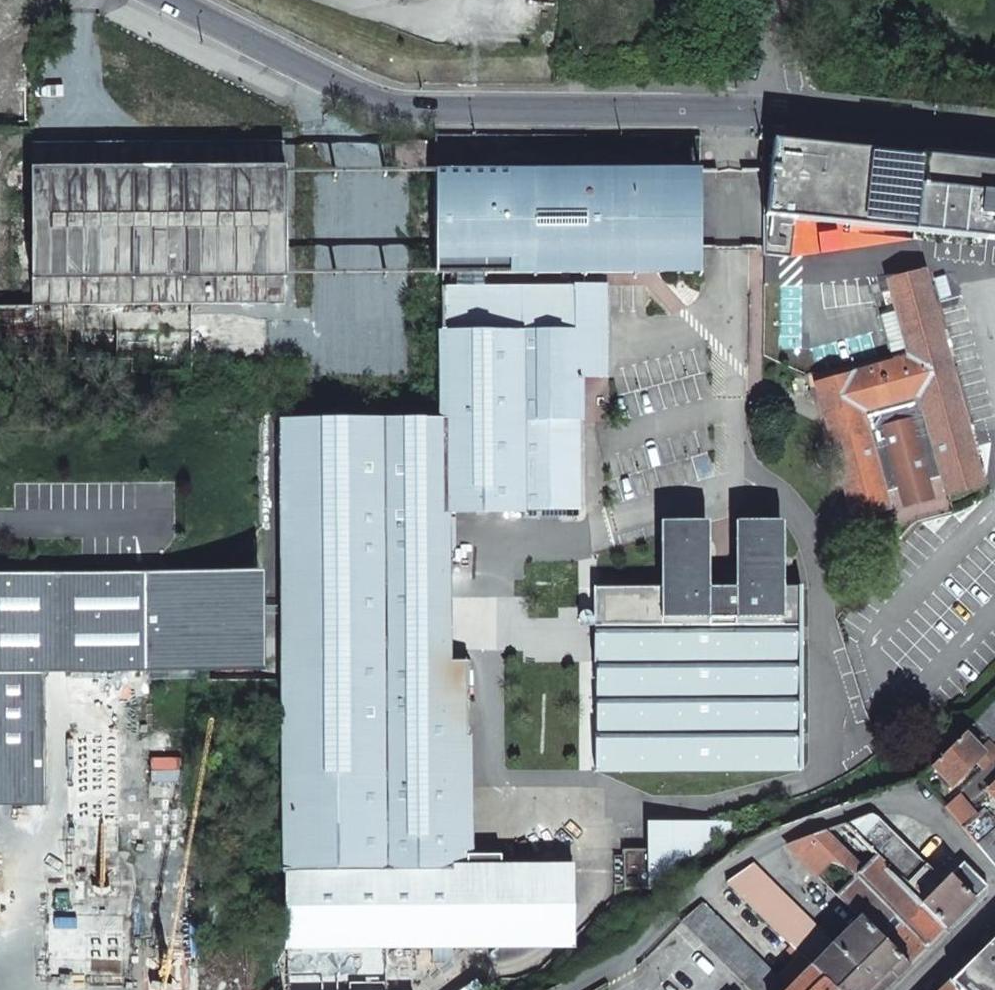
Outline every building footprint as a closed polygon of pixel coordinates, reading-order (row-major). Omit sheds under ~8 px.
[(774,140),(766,215),(763,215),(763,254),(790,257),(794,218),(994,239),(994,163),(774,140)] [(267,359),(266,304),(282,305),(284,169),(283,142),(32,143),(32,305),(0,306),(0,361),(267,359)] [(435,169),(436,287),(440,288),(441,418),(282,421),(286,947),(386,945),(386,946),(573,944),(573,866),(501,866),(501,854),(468,855),(467,729),(495,728),(495,726),(502,725),(502,728),(528,728),(527,666),(502,667),(502,669),(494,670),(494,667),(467,667),(467,682),(447,682),(445,511),(578,510),(577,377),(602,377),(602,286),(577,286),(577,272),(636,273),(635,168),(435,169)] [(635,168),(636,273),(701,273),(700,168),(635,168)] [(888,352),(805,374),(807,386),(816,384),(853,519),(889,509),(883,491),(897,487),(928,478),(942,475),(946,493),(982,484),(923,270),(870,285),(888,352)] [(928,478),(897,487),(902,507),(933,499),(928,478)] [(595,771),(800,770),(800,586),(783,587),(783,523),(735,523),(735,587),(708,587),(708,523),(660,524),(660,587),(594,587),(595,771)] [(70,825),(73,690),(244,694),(241,592),(0,593),(0,600),(8,672),(0,807),(0,826),(70,825)] [(972,724),(990,741),(992,743),(994,739),(994,699),(972,724)] [(990,741),(981,751),(964,733),(931,765),(951,786),(976,760),(983,768),(994,757),(994,746),(992,743),(990,741)] [(994,828),(980,811),(962,828),(994,867),(994,827),(994,828)] [(885,869),(921,904),(935,890),(927,882),(935,874),(876,816),(857,835),(887,866),(885,869)] [(860,919),(908,965),(946,928),(921,904),(885,869),(887,866),(857,835),(844,823),(785,845),(817,877),(831,863),(842,868),(852,877),(835,894),(860,919)] [(650,850),(651,890),(742,825),(673,825),(673,837),(650,837),(650,850)] [(650,850),(623,850),(623,856),(623,890),(651,890),(650,850)] [(949,875),(974,899),(987,886),(963,862),(949,875)] [(805,959),(812,967),(819,960),(834,945),(752,864),(726,881),(761,916),(780,933),(802,956),(805,959)] [(921,904),(946,928),(974,899),(949,875),(940,885),(935,890),(921,904)] [(750,989),(789,989),(790,989),(702,902),(680,922),(750,989)] [(834,989),(883,989),(908,965),(860,919),(858,921),(834,945),(819,960),(812,967),(834,989)] [(949,982),(958,989),(994,989),(994,939),(991,939),(949,982)] [(799,965),(807,972),(812,967),(805,959),(799,965)] [(812,967),(807,972),(790,989),(789,989),(834,989),(812,967)] [(941,989),(958,989),(949,982),(941,989)]
